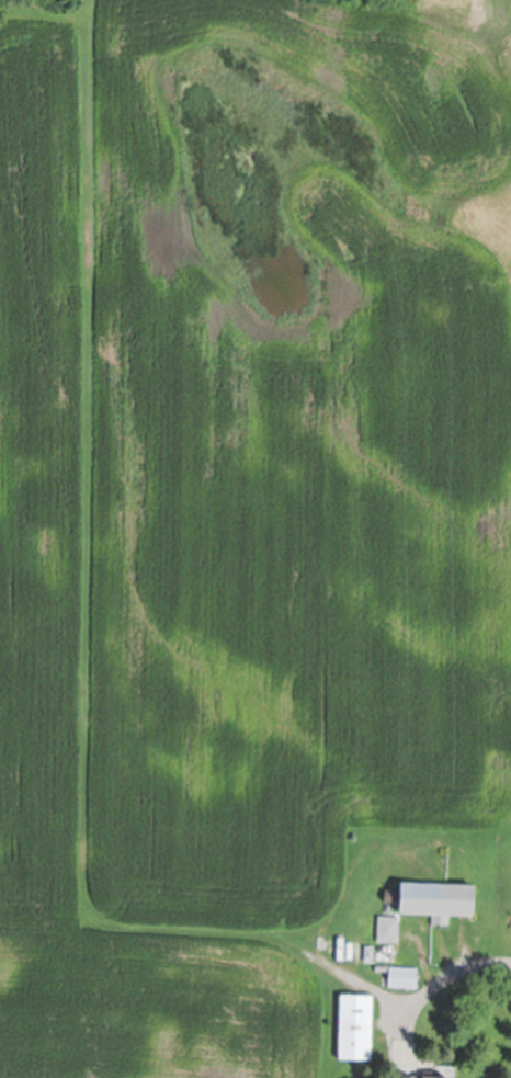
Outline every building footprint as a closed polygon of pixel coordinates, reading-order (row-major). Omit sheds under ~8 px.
[(400,874),(474,876),(473,907),(450,906),(448,920),(432,920),(432,906),(399,905),(399,898),(385,897),(385,886),(400,886),(400,874)] [(377,939),(378,912),(399,914),(398,940),(377,939)] [(364,942),(374,942),(373,957),(364,957),(364,942)] [(389,963),(418,964),(417,984),(388,983),(389,963)] [(339,1053),(340,989),(373,989),(371,1054),(339,1053)] [(450,1067),(450,1077),(394,1077),(394,1070),(402,1070),(402,1068),(416,1068),(416,1070),(422,1070),(422,1067),(450,1067)]
